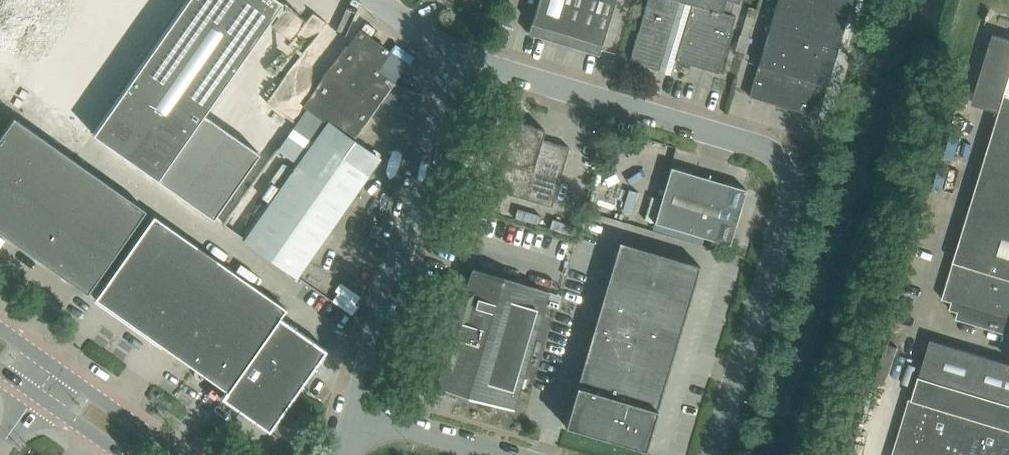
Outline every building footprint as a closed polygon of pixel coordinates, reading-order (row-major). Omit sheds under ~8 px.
[(92,133),(157,179),(213,218),(259,153),(203,113),(282,1),(281,0),(280,2),(277,0),(186,0),(92,133)] [(527,34),(597,55),(614,0),(537,0),(527,34)] [(717,73),(734,16),(729,14),(733,3),(738,4),(739,0),(646,0),(645,7),(628,62),(658,71),(660,65),(672,68),(674,60),(717,73)] [(816,116),(825,85),(851,0),(776,0),(757,65),(748,96),(776,104),(775,106),(788,110),(789,108),(816,116)] [(994,34),(973,103),(1000,111),(943,299),(953,302),(950,309),(958,312),(956,318),(1008,334),(1008,39),(994,34)] [(496,191),(551,207),(569,148),(541,140),(544,130),(496,116),(484,157),(504,163),(496,191)] [(13,117),(0,135),(0,233),(86,293),(145,210),(13,117)] [(380,159),(326,122),(243,240),(296,278),(380,159)] [(653,223),(729,245),(745,190),(670,167),(653,223)] [(221,398),(268,432),(326,350),(279,318),(285,309),(153,216),(94,299),(225,391),(221,398)] [(699,265),(619,241),(564,425),(645,449),(699,265)] [(437,387),(513,409),(548,291),(472,269),(467,287),(465,286),(448,284),(426,361),(440,368),(444,369),(439,384),(438,383),(437,387)] [(931,339),(919,376),(1008,403),(1008,362),(931,339)] [(919,376),(913,399),(910,398),(893,454),(1008,454),(1008,403),(919,376)]
